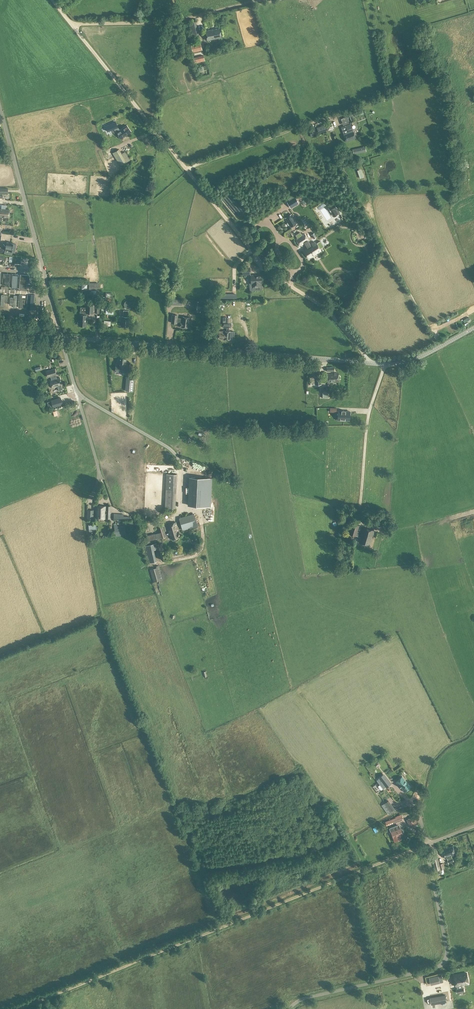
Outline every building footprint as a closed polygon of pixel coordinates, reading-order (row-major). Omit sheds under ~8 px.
[(199,34),(196,22),(189,24),(192,36),(199,34)] [(219,28),(205,31),(207,40),(221,38),(219,28)] [(201,43),(191,45),(193,52),(202,50),(201,43)] [(350,123),(347,117),(341,119),(343,125),(350,123)] [(121,126),(123,128),(117,133),(121,139),(132,132),(123,121),(116,126),(117,127),(117,128),(117,129),(121,126)] [(351,124),(346,126),(348,133),(343,134),(346,142),(356,139),(351,124)] [(113,153),(120,166),(127,162),(119,149),(113,153)] [(295,198),(287,202),(291,208),(299,203),(295,198)] [(340,213),(334,204),(329,208),(335,216),(340,213)] [(2,217),(1,221),(9,222),(10,210),(5,209),(6,205),(2,205),(1,209),(0,209),(0,217),(2,217)] [(291,214),(284,218),(290,228),(297,223),(291,214)] [(304,234),(296,239),(300,246),(304,244),(306,248),(303,250),(309,259),(312,257),(312,255),(321,249),(317,243),(316,243),(316,242),(314,242),(311,244),(309,241),(308,241),(304,234)] [(15,252),(16,245),(7,243),(5,249),(9,250),(9,251),(15,252)] [(260,284),(261,284),(261,276),(251,276),(251,284),(250,284),(250,288),(261,288),(260,284)] [(100,297),(100,301),(106,301),(106,302),(112,302),(112,293),(106,293),(106,297),(100,297)] [(202,312),(203,302),(194,301),(193,311),(202,312)] [(79,321),(78,322),(78,324),(79,325),(79,326),(86,326),(87,315),(87,313),(93,314),(94,306),(86,305),(86,312),(80,311),(80,321),(79,321)] [(130,317),(128,317),(128,311),(123,310),(123,317),(122,317),(121,327),(129,327),(130,317)] [(190,318),(182,317),(182,318),(178,318),(178,315),(172,314),(171,323),(177,324),(177,322),(180,323),(179,327),(189,328),(190,318)] [(219,333),(218,339),(230,340),(230,332),(229,331),(230,328),(231,328),(231,323),(228,323),(229,318),(223,317),(223,327),(226,328),(226,331),(224,331),(219,331),(219,333)] [(127,373),(128,366),(126,365),(126,358),(119,357),(119,365),(116,364),(115,371),(127,373)] [(62,385),(60,378),(57,379),(56,375),(57,375),(55,369),(47,371),(49,377),(51,376),(52,380),(50,380),(52,388),(58,387),(59,390),(63,389),(62,386),(62,385)] [(338,374),(327,375),(328,383),(338,382),(338,374)] [(321,385),(321,376),(315,376),(315,377),(309,377),(310,385),(315,385),(321,385)] [(134,379),(127,379),(126,390),(133,391),(134,379)] [(61,398),(51,401),(53,408),(63,405),(61,398)] [(350,412),(338,411),(338,418),(343,418),(343,419),(349,419),(350,412)] [(177,474),(167,474),(165,509),(175,509),(177,474)] [(211,507),(212,478),(191,477),(189,506),(211,507)] [(111,507),(95,506),(95,518),(110,519),(111,507)] [(194,514),(179,518),(183,531),(198,526),(194,514)] [(146,519),(139,520),(139,526),(141,526),(141,528),(147,527),(146,523),(151,522),(151,519),(146,520),(146,519)] [(380,521),(378,520),(376,528),(381,528),(382,524),(385,524),(386,520),(380,519),(380,521)] [(179,537),(178,533),(179,533),(176,522),(167,525),(170,536),(171,535),(172,539),(179,537)] [(356,536),(356,533),(359,526),(352,524),(349,534),(356,536)] [(159,533),(155,534),(157,540),(166,537),(163,526),(158,528),(159,533)] [(361,535),(356,533),(356,536),(360,537),(359,543),(369,546),(374,530),(363,527),(361,535)] [(155,534),(142,537),(144,545),(149,544),(149,543),(150,542),(150,540),(156,539),(155,534)] [(144,546),(149,563),(157,561),(154,550),(158,549),(157,543),(144,546)] [(150,570),(154,582),(163,579),(159,567),(150,570)] [(381,778),(378,780),(384,788),(387,786),(387,787),(391,784),(384,774),(380,777),(381,778)] [(411,787),(402,777),(396,782),(405,792),(411,787)] [(389,800),(381,805),(387,814),(395,809),(389,800)] [(401,816),(385,822),(387,826),(403,820),(401,816)] [(415,816),(407,820),(410,827),(418,823),(415,816)] [(397,826),(390,829),(394,838),(393,838),(394,843),(402,840),(400,836),(403,835),(403,834),(403,833),(404,832),(404,831),(403,830),(402,829),(401,829),(398,830),(397,826)] [(452,856),(454,855),(456,854),(453,846),(442,850),(445,859),(450,857),(451,859),(448,860),(449,863),(454,861),(452,856)] [(432,854),(435,871),(439,870),(440,873),(444,872),(444,869),(443,864),(440,864),(437,853),(432,854)] [(457,986),(457,989),(464,988),(464,985),(469,984),(467,974),(455,976),(456,986),(457,986)] [(440,982),(438,976),(429,978),(431,984),(440,982)] [(430,998),(432,1004),(447,1002),(446,995),(430,998)]
